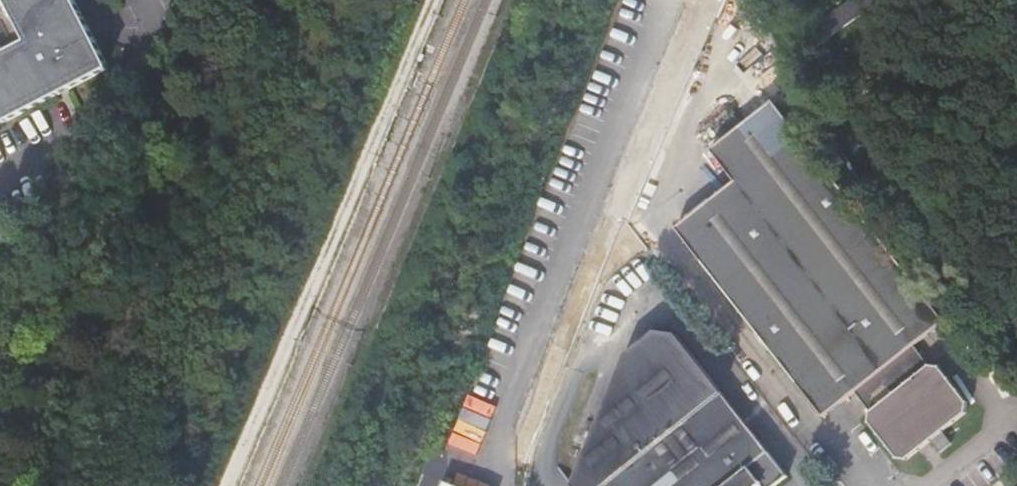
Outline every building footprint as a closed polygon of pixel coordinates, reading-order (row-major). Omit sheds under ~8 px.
[(110,71),(73,0),(0,0),(0,128),(110,71)] [(875,6),(871,0),(851,0),(843,6),(853,21),(875,6)] [(676,231),(823,417),(854,393),(870,413),(870,424),(897,459),(908,460),(931,442),(940,453),(952,443),(943,432),(966,413),(967,404),(941,369),(930,368),(914,347),(944,322),(881,242),(773,104),(713,152),(737,183),(676,231)] [(789,477),(677,337),(656,332),(625,357),(572,485),(778,485),(789,477)]
